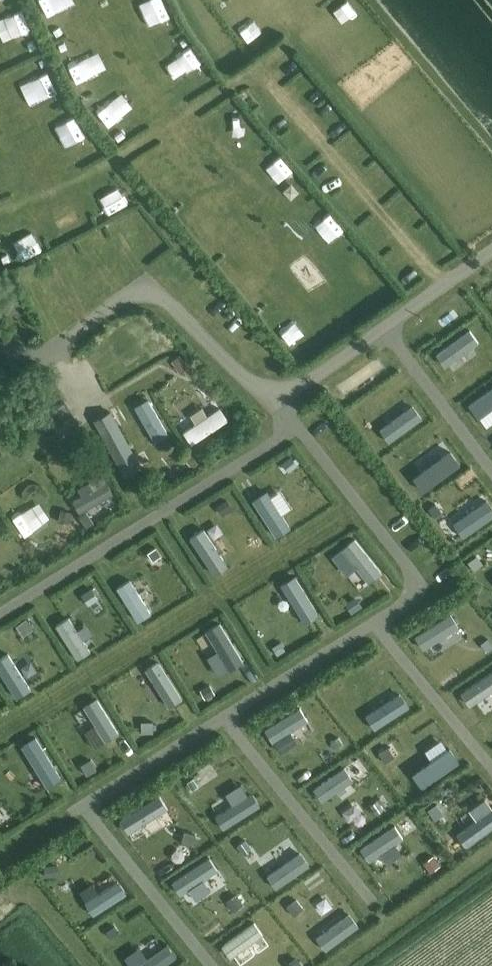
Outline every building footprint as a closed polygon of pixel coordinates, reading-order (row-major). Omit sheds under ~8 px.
[(164,339),(156,344),(162,354),(170,349),(164,339)] [(181,355),(172,361),(180,373),(188,367),(181,355)] [(94,420),(125,476),(141,467),(110,411),(94,420)] [(191,452),(186,456),(194,465),(199,461),(191,452)] [(287,461),(285,470),(292,471),(293,462),(287,461)] [(61,510),(58,522),(68,524),(71,512),(61,510)] [(87,510),(78,515),(86,527),(94,521),(87,510)] [(23,542),(12,549),(18,559),(29,552),(23,542)] [(156,545),(148,551),(153,559),(162,553),(156,545)] [(92,589),(86,593),(91,601),(97,597),(92,589)] [(355,596),(346,602),(351,610),(361,603),(355,596)] [(27,617),(17,624),(23,633),(33,626),(27,617)] [(280,640),(272,645),(277,653),(285,648),(280,640)] [(210,683),(200,688),(204,696),(214,691),(210,683)] [(154,720),(142,720),(142,731),(154,731),(154,720)] [(91,758),(81,763),(87,773),(97,768),(91,758)] [(58,864),(44,865),(45,876),(59,876),(58,864)]
